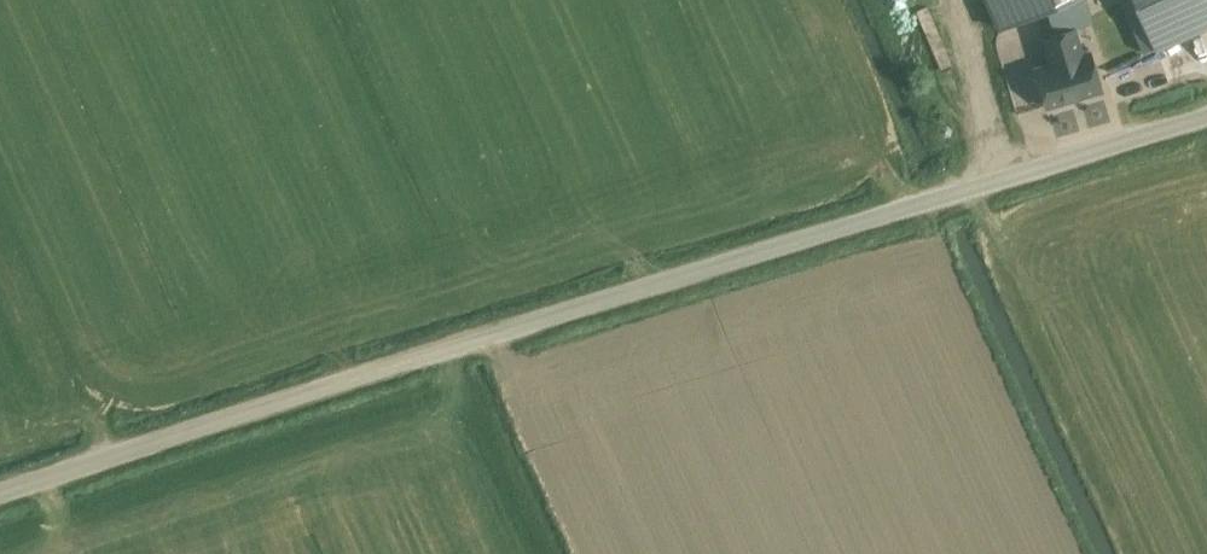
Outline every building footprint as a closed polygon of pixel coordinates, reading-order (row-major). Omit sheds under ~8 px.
[(1002,28),(1047,8),(1064,0),(989,0),(1002,28)] [(1035,68),(1046,106),(1102,90),(1090,51),(1082,54),(1074,28),(1066,0),(1064,0),(1047,8),(1054,34),(1044,38),(1051,63),(1035,68)] [(1155,48),(1206,25),(1206,0),(1134,0),(1155,48)]
